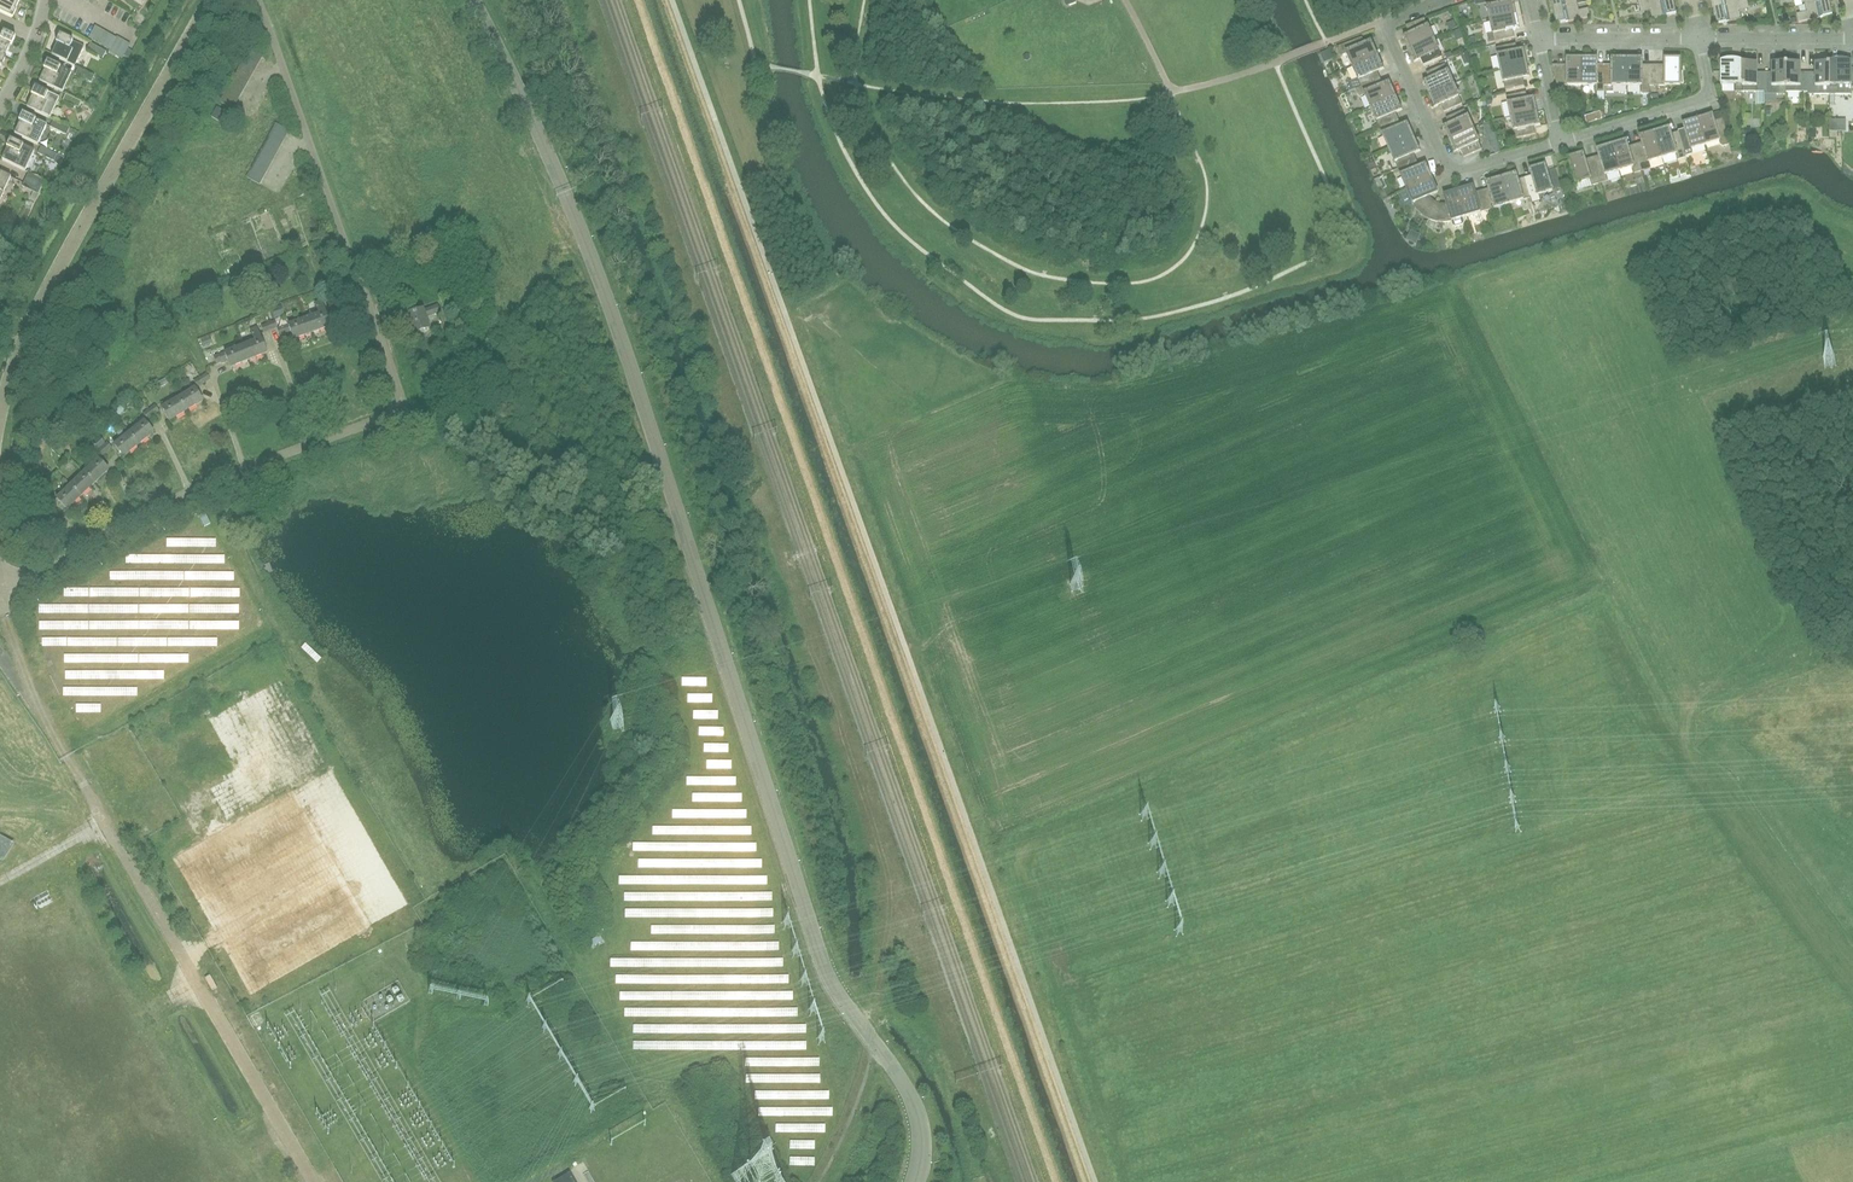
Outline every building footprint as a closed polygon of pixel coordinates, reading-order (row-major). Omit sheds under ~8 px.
[(20,0),(0,0),(0,12),(12,18),(20,0)] [(1513,2),(1508,3),(1507,0),(1486,0),(1491,21),(1516,16),(1513,2)] [(1577,0),(1551,0),(1553,9),(1578,4),(1577,0)] [(1674,0),(1668,0),(1640,6),(1641,11),(1650,9),(1652,19),(1677,14),(1674,0)] [(1714,9),(1748,2),(1747,0),(1712,0),(1714,9)] [(1833,15),(1829,0),(1805,5),(1807,15),(1798,17),(1799,23),(1833,15)] [(1742,19),(1740,9),(1749,7),(1748,2),(1714,9),(1717,25),(1742,19)] [(1580,14),(1578,4),(1553,9),(1557,25),(1591,17),(1589,12),(1580,14)] [(1513,30),(1519,29),(1516,16),(1491,21),(1493,33),(1488,35),(1489,43),(1495,42),(1515,38),(1513,30)] [(1434,39),(1425,19),(1406,26),(1410,35),(1405,37),(1410,50),(1434,39)] [(15,37),(0,30),(0,54),(5,57),(15,37)] [(75,66),(84,46),(61,36),(52,55),(75,66)] [(1377,56),(1371,42),(1366,44),(1363,38),(1337,48),(1341,56),(1347,54),(1353,67),(1377,56)] [(122,59),(129,46),(116,39),(109,51),(122,59)] [(1443,59),(1434,39),(1410,50),(1416,62),(1421,60),(1424,67),(1443,59)] [(106,52),(91,43),(87,49),(103,58),(106,52)] [(1526,64),(1524,51),(1518,52),(1516,44),(1496,48),(1501,69),(1526,64)] [(262,56),(249,50),(246,56),(258,63),(262,56)] [(254,70),(258,63),(246,56),(242,63),(254,70)] [(1353,67),(1358,79),(1346,84),(1350,92),(1356,90),(1381,79),(1378,72),(1384,70),(1377,56),(1353,67)] [(1582,86),(1583,59),(1567,59),(1567,65),(1553,65),(1557,86),(1582,86)] [(1605,86),(1605,65),(1598,65),(1598,59),(1583,59),(1582,86),(1596,86),(1596,92),(1605,92),(1605,86)] [(1627,86),(1627,59),(1612,59),(1612,65),(1605,65),(1605,86),(1627,86)] [(1650,95),(1650,86),(1650,65),(1643,65),(1643,59),(1627,59),(1627,86),(1641,86),(1641,94),(1650,95)] [(1684,84),(1683,72),(1681,72),(1681,59),(1665,59),(1665,65),(1650,65),(1650,86),(1681,86),(1681,84),(1684,84)] [(1743,92),(1743,87),(1743,63),(1743,61),(1740,60),(1738,60),(1735,59),(1732,59),(1728,59),(1726,60),(1723,60),(1721,61),(1721,85),(1735,85),(1735,92),(1743,92)] [(1757,77),(1757,59),(1743,59),(1743,61),(1743,63),(1743,87),(1743,92),(1757,92),(1765,92),(1765,77),(1757,77)] [(1852,69),(1852,61),(1850,61),(1848,60),(1846,60),(1843,59),(1840,59),(1838,59),(1835,60),(1833,60),(1830,61),(1830,64),(1830,87),(1830,88),(1830,95),(1852,95),(1852,87),(1852,69)] [(63,92),(72,73),(49,62),(39,81),(63,92)] [(250,76),(254,70),(242,63),(238,69),(250,76)] [(1787,95),(1787,92),(1787,63),(1772,63),(1772,77),(1765,77),(1765,92),(1765,95),(1787,95)] [(1801,77),(1801,63),(1787,63),(1787,92),(1808,92),(1808,77),(1801,77)] [(1830,64),(1816,63),(1816,77),(1808,77),(1808,92),(1808,95),(1830,95),(1830,88),(1830,87),(1830,64)] [(1524,78),(1529,77),(1526,64),(1501,69),(1506,91),(1525,86),(1524,78)] [(1454,85),(1445,65),(1427,73),(1430,80),(1425,83),(1430,95),(1454,85)] [(75,74),(91,82),(94,75),(78,68),(75,74)] [(247,83),(250,76),(238,69),(235,76),(247,83)] [(243,89),(247,83),(235,76),(231,82),(243,89)] [(1396,97),(1390,83),(1384,86),(1381,79),(1356,90),(1360,98),(1365,95),(1371,108),(1396,97)] [(239,96),(243,89),(231,82),(227,89),(239,96)] [(1463,104),(1454,85),(1430,95),(1436,108),(1441,105),(1444,113),(1463,104)] [(50,118),(60,99),(36,88),(27,107),(50,118)] [(236,102),(239,96),(227,89),(224,95),(236,102)] [(1487,89),(1483,90),(1485,98),(1493,96),(1491,91),(1487,89)] [(1537,112),(1534,99),(1528,100),(1527,92),(1507,97),(1511,118),(1537,112)] [(82,102),(66,94),(63,101),(79,109),(82,102)] [(232,109),(236,102),(224,95),(220,102),(232,109)] [(1399,120),(1396,113),(1402,111),(1396,97),(1371,108),(1379,125),(1380,128),(1399,120)] [(1492,97),(1485,99),(1487,106),(1491,105),(1493,101),(1492,97)] [(1500,121),(1509,120),(1508,107),(1499,107),(1500,121)] [(218,121),(223,112),(216,108),(212,117),(218,121)] [(1474,130),(1465,110),(1447,118),(1450,125),(1444,128),(1450,140),(1474,130)] [(1534,127),(1540,126),(1537,112),(1511,118),(1516,139),(1536,135),(1534,127)] [(38,145),(47,125),(24,114),(15,134),(38,145)] [(1702,133),(1706,146),(1720,142),(1721,145),(1723,146),(1729,144),(1724,119),(1716,121),(1714,115),(1712,115),(1698,120),(1702,133)] [(70,128),(54,120),(50,127),(67,135),(70,128)] [(1414,138),(1408,124),(1402,127),(1399,120),(1380,128),(1389,149),(1390,148),(1414,138)] [(1706,146),(1702,133),(1698,120),(1684,124),(1685,130),(1678,132),(1681,140),(1686,158),(1694,156),(1692,150),(1706,146)] [(285,138),(288,132),(276,125),(272,132),(285,138)] [(1686,158),(1681,140),(1678,132),(1671,134),(1669,128),(1655,133),(1659,146),(1663,159),(1676,155),(1678,161),(1686,158)] [(1483,150),(1474,130),(1450,140),(1456,153),(1461,150),(1464,158),(1482,150),(1483,150)] [(281,145),(285,138),(272,132),(269,138),(281,145)] [(1641,165),(1643,171),(1652,169),(1650,163),(1663,159),(1659,146),(1655,133),(1641,137),(1642,143),(1635,145),(1638,153),(1641,165)] [(278,151),(281,145),(269,138),(265,144),(278,151)] [(1417,161),(1414,154),(1420,152),(1414,138),(1390,148),(1389,149),(1398,169),(1401,168),(1417,161)] [(25,171),(35,151),(11,140),(2,160),(25,171)] [(1497,140),(1489,144),(1492,152),(1500,149),(1497,140)] [(1641,165),(1638,153),(1635,145),(1628,147),(1626,141),(1612,146),(1616,159),(1620,172),(1633,168),(1635,174),(1643,171),(1641,165)] [(274,158),(278,151),(265,144),(262,151),(274,158)] [(38,153),(54,161),(57,154),(41,146),(38,153)] [(1620,172),(1616,159),(1612,146),(1598,150),(1599,156),(1592,158),(1595,166),(1600,184),(1608,182),(1606,176),(1620,172)] [(271,164),(274,158),(262,151),(258,157),(271,164)] [(1600,184),(1595,166),(1592,158),(1585,160),(1583,154),(1569,159),(1578,191),(1592,186),(1600,184)] [(1464,165),(1475,162),(1474,156),(1462,160),(1464,165)] [(267,171),(271,164),(258,157),(255,164),(267,171)] [(1432,179),(1426,165),(1420,168),(1417,161),(1401,168),(1398,169),(1407,190),(1412,188),(1432,179)] [(263,177),(267,171),(255,164),(251,170),(263,177)] [(1553,191),(1545,165),(1530,170),(1532,176),(1525,178),(1531,198),(1534,207),(1539,205),(1541,201),(1539,195),(1553,191)] [(263,177),(251,170),(248,177),(260,183),(263,177)] [(11,177),(0,172),(0,200),(11,177)] [(38,194),(45,180),(29,173),(22,186),(38,194)] [(1510,204),(1531,198),(1525,178),(1518,180),(1516,174),(1502,178),(1510,204)] [(1488,211),(1510,204),(1502,178),(1487,183),(1489,189),(1482,191),(1488,211)] [(1432,198),(1430,196),(1438,193),(1432,179),(1412,188),(1407,190),(1413,204),(1415,207),(1417,210),(1419,212),(1421,214),(1423,215),(1425,217),(1427,219),(1429,220),(1432,214),(1437,203),(1435,202),(1433,200),(1432,198)] [(1467,217),(1488,211),(1482,191),(1475,193),(1473,187),(1459,191),(1467,217)] [(1463,218),(1467,217),(1459,191),(1444,196),(1447,204),(1444,204),(1442,204),(1439,204),(1437,203),(1432,214),(1429,220),(1433,221),(1435,222),(1438,222),(1441,223),(1443,223),(1446,223),(1450,222),(1452,222),(1453,226),(1456,226),(1463,224),(1464,222),(1463,218)] [(337,302),(335,296),(328,298),(330,304),(337,302)] [(331,326),(322,301),(316,303),(319,313),(307,318),(313,332),(331,326)] [(430,329),(426,317),(441,312),(439,306),(424,312),(423,310),(407,316),(413,335),(430,329)] [(313,332),(307,318),(278,328),(281,335),(291,331),(294,339),(313,332)] [(275,320),(268,323),(270,329),(277,326),(275,320)] [(239,332),(247,329),(245,323),(236,326),(239,332)] [(270,329),(268,323),(261,326),(263,332),(270,329)] [(267,352),(257,328),(250,330),(255,341),(243,346),(249,360),(267,352)] [(201,340),(204,347),(213,344),(210,336),(201,340)] [(249,360),(243,346),(214,358),(217,364),(228,359),(231,367),(249,360)] [(198,385),(211,378),(207,373),(195,380),(198,385)] [(203,400),(195,387),(179,398),(187,411),(203,400)] [(187,411),(179,398),(162,408),(170,421),(187,411)] [(156,405),(150,409),(153,415),(160,411),(156,405)] [(153,415),(150,409),(144,414),(147,419),(153,415)] [(139,445),(154,432),(145,421),(130,433),(139,445)] [(124,457),(139,445),(130,433),(115,445),(124,457)] [(98,449),(106,442),(102,436),(93,443),(98,449)] [(100,457),(112,447),(108,442),(97,452),(100,457)] [(95,483),(109,470),(99,459),(85,472),(95,483)] [(81,496),(95,483),(85,472),(71,485),(81,496)] [(67,510),(81,496),(71,485),(57,499),(67,510)] [(45,511),(55,501),(50,497),(40,507),(45,511)] [(206,513),(200,516),(205,527),(211,523),(206,513)] [(1525,619),(1519,621),(1525,635),(1530,633),(1525,619)] [(11,843),(0,837),(0,858),(2,859),(11,843)] [(600,935),(590,941),(593,947),(603,941),(600,935)] [(213,998),(219,996),(211,976),(205,978),(213,998)] [(22,1042),(33,1038),(31,1032),(20,1036),(22,1042)] [(401,1044),(405,1055),(413,1052),(409,1041),(401,1044)] [(88,1139),(76,1145),(83,1159),(95,1152),(88,1139)] [(584,1170),(595,1166),(592,1160),(582,1164),(584,1170)] [(250,1165),(235,1173),(237,1178),(228,1181),(259,1181),(250,1165)] [(570,1172),(553,1181),(575,1181),(570,1172)]
